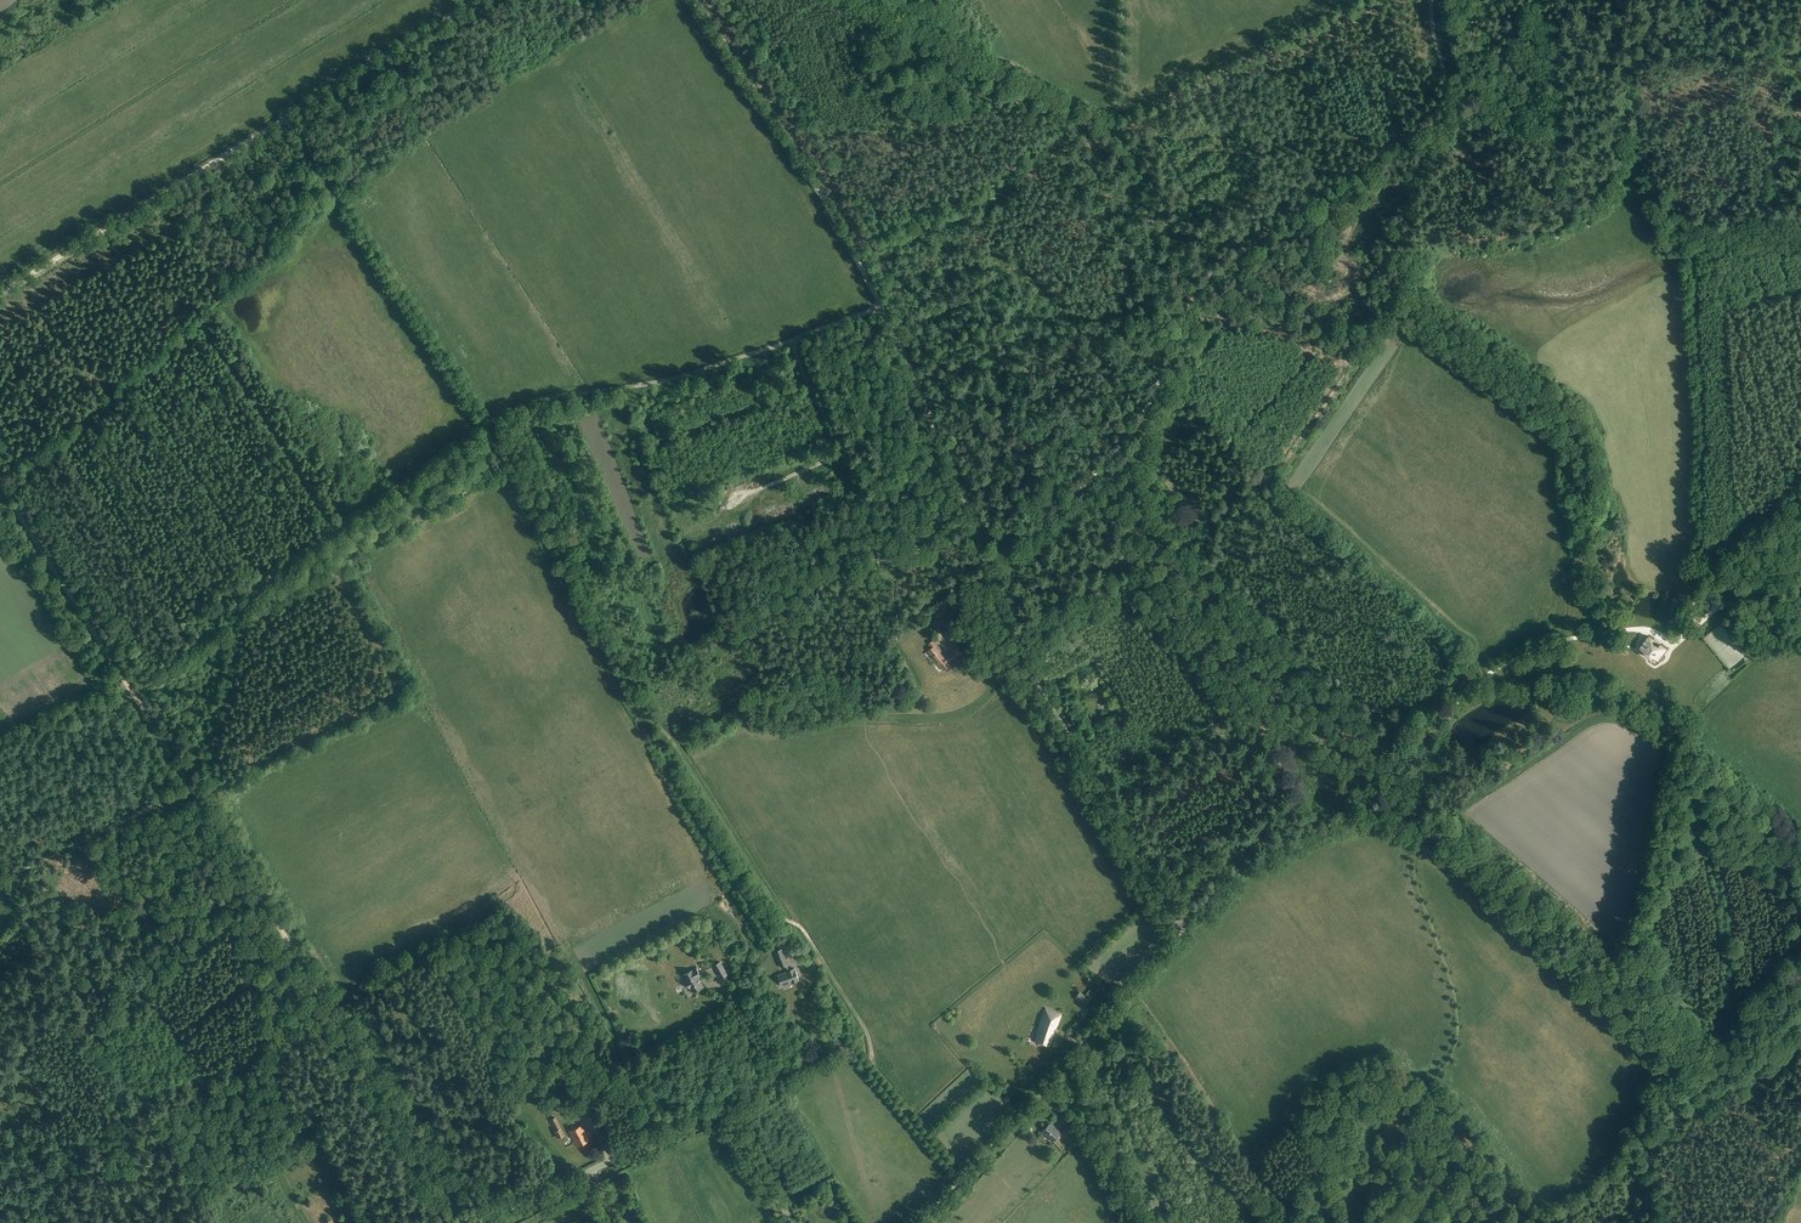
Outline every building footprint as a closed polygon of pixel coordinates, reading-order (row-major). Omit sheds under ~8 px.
[(934,612),(938,618),(942,615),(938,609),(934,612)] [(1662,654),(1665,649),(1660,645),(1658,647),(1651,642),(1653,640),(1648,637),(1644,643),(1642,641),(1638,647),(1644,651),(1643,653),(1651,658),(1656,661),(1658,659),(1659,660),(1661,660),(1661,659),(1662,659),(1663,657),(1663,656),(1663,655),(1662,654)] [(941,650),(937,644),(938,643),(934,639),(928,644),(931,648),(928,651),(943,670),(949,665),(948,663),(962,654),(954,641),(948,644),(953,652),(944,658),(939,652),(941,650)] [(784,955),(782,949),(775,951),(777,958),(781,967),(785,965),(787,971),(788,973),(778,977),(780,980),(779,980),(780,981),(781,984),(793,980),(793,982),(799,980),(794,968),(789,970),(787,965),(788,964),(784,955)] [(720,962),(714,965),(721,978),(727,975),(720,962)] [(691,988),(693,992),(703,987),(697,975),(699,973),(696,968),(694,969),(693,969),(683,975),(686,980),(685,980),(690,989),(691,988)] [(1075,997),(1079,1000),(1083,995),(1080,991),(1075,997)] [(1120,1019),(1126,1014),(1121,1008),(1115,1012),(1120,1019)] [(1035,1041),(1049,1046),(1060,1014),(1045,1009),(1037,1031),(1038,1032),(1035,1041)] [(591,1102),(585,1105),(590,1116),(597,1113),(591,1102)] [(564,1135),(561,1128),(558,1123),(555,1117),(549,1120),(552,1126),(555,1132),(557,1138),(564,1135)] [(1060,1133),(1049,1123),(1042,1131),(1052,1141),(1060,1133)] [(1069,1123),(1062,1131),(1068,1136),(1075,1129),(1069,1123)] [(581,1125),(569,1132),(576,1147),(589,1140),(587,1137),(588,1136),(589,1136),(591,1135),(590,1132),(587,1133),(587,1134),(586,1134),(581,1125)] [(348,1201),(342,1203),(348,1214),(354,1211),(348,1201)]
